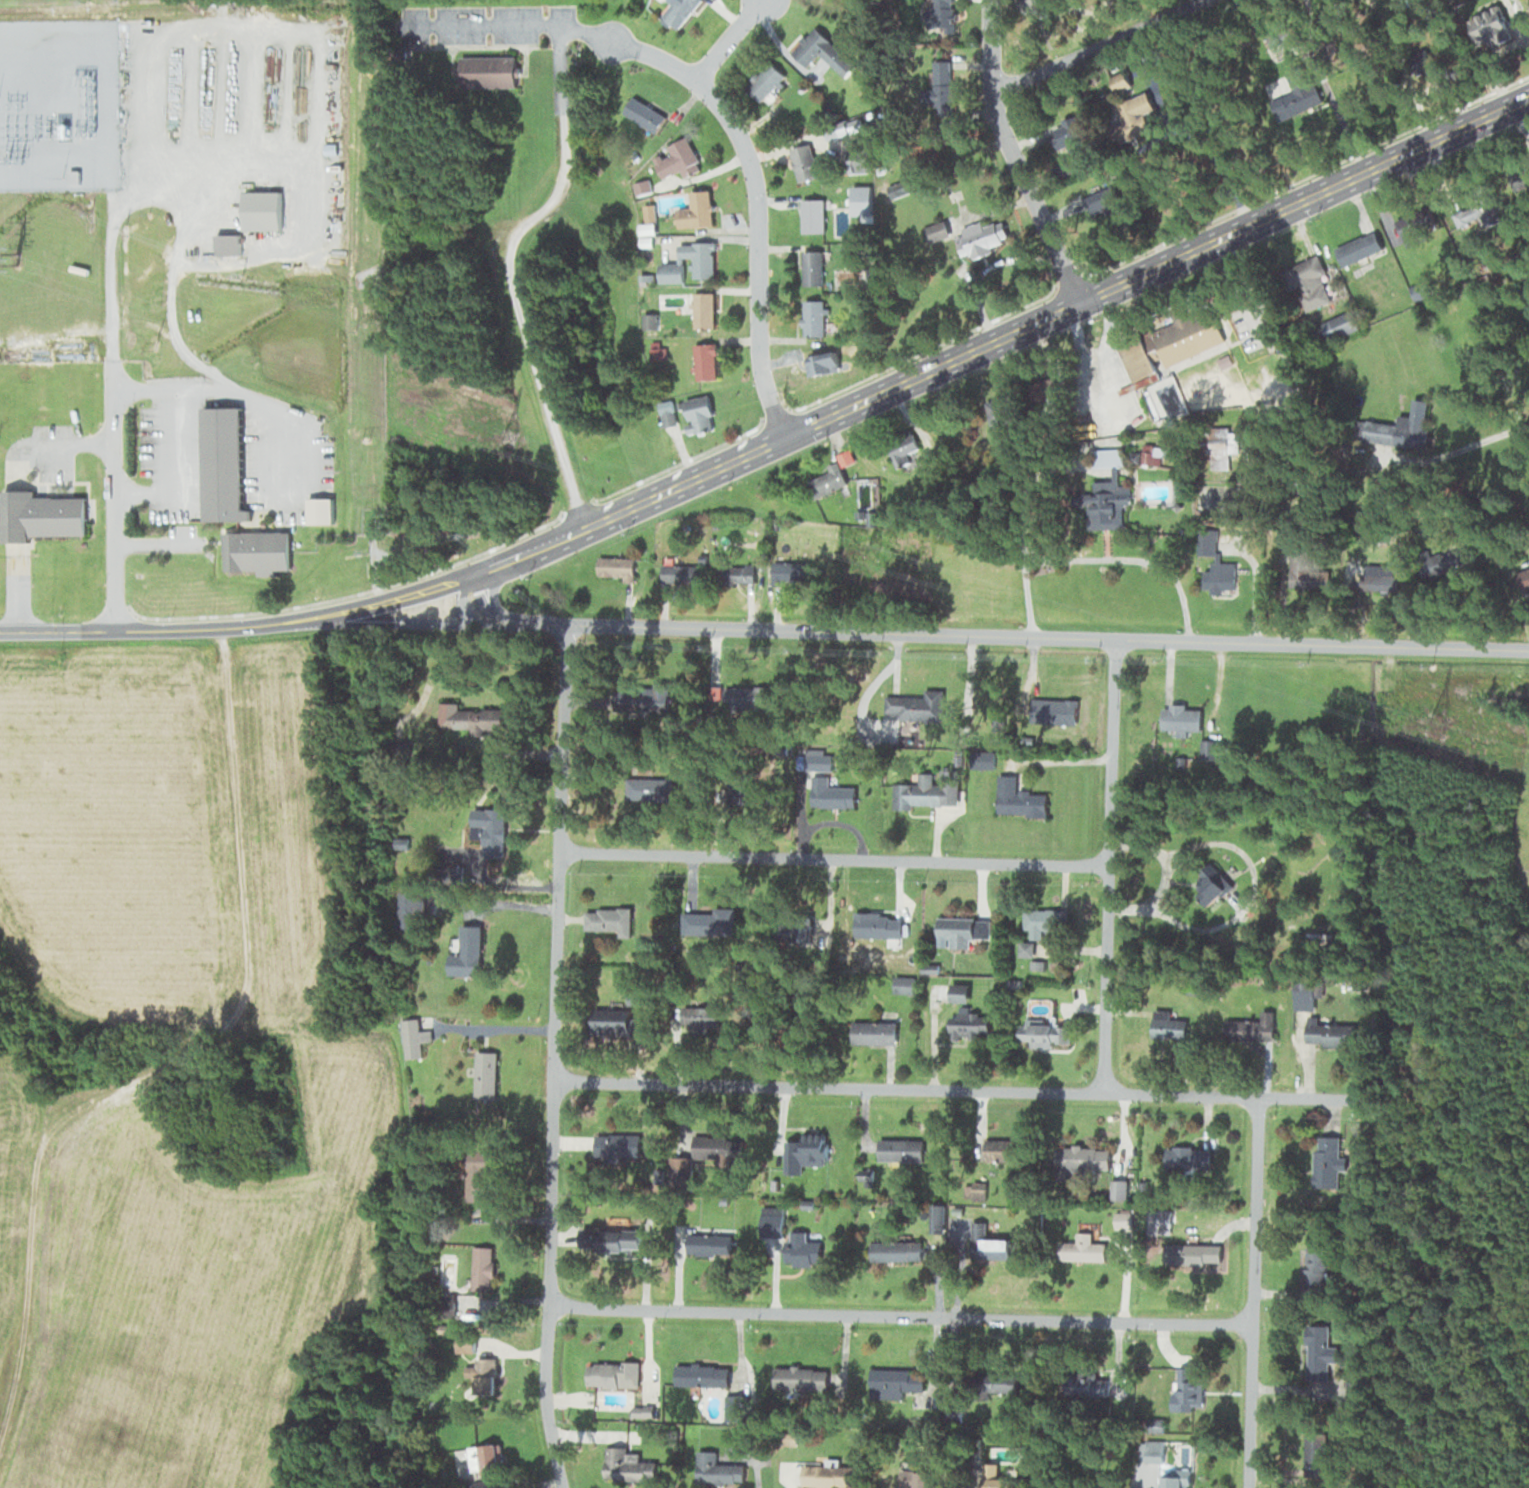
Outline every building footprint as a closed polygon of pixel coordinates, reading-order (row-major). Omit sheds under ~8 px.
[(659,15),(678,28),(699,0),(671,0),(659,15)] [(1018,10),(1040,10),(1040,0),(1018,0),(1018,10)] [(1500,0),(1492,0),(1468,6),(1478,45),(1509,37),(1500,0)] [(843,77),(854,65),(814,27),(790,52),(806,67),(818,54),(843,77)] [(514,86),(514,56),(459,56),(459,86),(514,86)] [(784,76),(770,62),(746,86),(761,100),(784,76)] [(1264,80),(1275,118),(1319,106),(1308,68),(1264,80)] [(1102,110),(1116,144),(1150,130),(1143,113),(1153,109),(1146,92),(1102,110)] [(664,117),(632,95),(621,112),(653,133),(664,117)] [(1085,138),(1078,117),(1049,128),(1056,149),(1085,138)] [(700,170),(686,137),(665,145),(669,155),(654,161),(661,178),(679,170),(682,177),(700,170)] [(789,148),(797,182),(827,175),(822,155),(813,157),(810,143),(789,148)] [(1093,216),(1102,211),(1105,216),(1115,211),(1108,200),(1114,196),(1108,186),(1084,200),(1093,216)] [(711,226),(709,190),(688,191),(689,208),(676,209),(677,228),(711,226)] [(280,191),(242,191),(242,230),(280,230),(280,191)] [(1501,221),(1492,193),(1450,206),(1456,226),(1482,219),(1484,227),(1501,221)] [(823,233),(823,200),(801,200),(801,233),(823,233)] [(1395,221),(1408,247),(1432,235),(1419,209),(1395,221)] [(954,231),(962,261),(992,253),(991,247),(1006,244),(999,219),(954,231)] [(916,230),(923,247),(949,237),(943,220),(916,230)] [(1341,267),(1382,251),(1375,232),(1334,247),(1341,267)] [(214,235),(214,255),(238,255),(238,235),(214,235)] [(691,279),(712,279),(712,243),(681,243),(681,259),(691,259),(691,279)] [(821,287),(821,252),(802,252),(802,287),(821,287)] [(1305,311),(1331,302),(1323,280),(1327,279),(1318,256),(1281,270),(1289,291),(1296,288),(1305,311)] [(712,328),(712,293),(692,293),(692,328),(712,328)] [(823,337),(823,301),(802,301),(802,337),(823,337)] [(1359,328),(1350,309),(1319,323),(1328,343),(1359,328)] [(1226,343),(1213,310),(1152,334),(1165,368),(1226,343)] [(1119,350),(1130,385),(1157,377),(1146,342),(1119,350)] [(715,344),(694,344),(694,381),(715,381),(715,344)] [(681,400),(687,434),(713,429),(707,396),(681,400)] [(1428,400),(1405,399),(1402,446),(1426,447),(1428,400)] [(239,510),(239,407),(201,407),(201,521),(248,521),(248,510),(239,510)] [(1004,409),(992,411),(995,423),(1006,421),(1004,409)] [(1237,453),(1237,431),(1208,431),(1208,469),(1228,469),(1228,453),(1237,453)] [(906,453),(917,448),(911,435),(887,447),(896,468),(909,462),(906,453)] [(804,479),(812,498),(846,484),(838,465),(804,479)] [(84,496),(14,496),(14,490),(1,491),(1,538),(84,537),(84,496)] [(1076,518),(1087,518),(1087,528),(1118,528),(1118,493),(1076,493),(1076,518)] [(330,524),(330,498),(306,498),(306,524),(330,524)] [(287,570),(287,531),(221,531),(221,573),(273,573),(273,570),(287,570)] [(1315,551),(1290,551),(1290,588),(1329,588),(1329,563),(1315,563),(1315,551)] [(622,576),(622,581),(632,581),(632,557),(596,557),(596,576),(622,576)] [(807,563),(771,563),(771,583),(807,583),(807,563)] [(1208,592),(1233,592),(1233,563),(1208,563),(1208,592)] [(698,583),(698,565),(660,565),(660,583),(698,583)] [(753,565),(724,565),(724,584),(753,584),(753,565)] [(1361,589),(1394,589),(1394,565),(1361,565),(1361,589)] [(1517,579),(1527,594),(1528,593),(1528,570),(1517,579)] [(764,708),(764,687),(729,687),(729,708),(764,708)] [(942,720),(942,690),(883,689),(883,719),(942,720)] [(610,691),(611,712),(666,711),(665,690),(610,691)] [(1076,699),(1041,699),(1041,721),(1076,721),(1076,699)] [(469,727),(469,734),(484,734),(484,728),(501,728),(501,706),(437,705),(437,727),(469,727)] [(1176,735),(1187,736),(1187,729),(1200,730),(1201,706),(1162,705),(1162,728),(1176,728),(1176,735)] [(1200,739),(1200,759),(1222,759),(1222,739),(1200,739)] [(830,755),(807,755),(807,770),(799,770),(799,785),(825,784),(825,770),(831,770),(830,755)] [(959,802),(958,768),(939,768),(939,783),(918,783),(919,803),(959,802)] [(1046,791),(1016,791),(1016,777),(997,777),(996,814),(1046,814),(1046,791)] [(626,801),(672,801),(672,778),(626,778),(626,801)] [(727,809),(769,807),(768,782),(726,784),(727,809)] [(482,858),(503,858),(503,806),(482,806),(482,858)] [(461,864),(426,864),(426,884),(461,884),(461,864)] [(1210,867),(1190,879),(1205,905),(1225,893),(1210,867)] [(423,891),(398,891),(398,927),(423,927),(423,891)] [(629,907),(583,907),(583,930),(617,930),(617,938),(629,938),(629,907)] [(1028,930),(1028,939),(1042,939),(1041,930),(1060,929),(1060,910),(1022,910),(1022,930),(1028,930)] [(901,916),(857,916),(857,937),(901,937),(901,916)] [(969,948),(970,939),(990,939),(990,919),(936,918),(936,939),(947,939),(947,948),(969,948)] [(447,974),(479,974),(479,927),(470,927),(470,937),(462,937),(462,955),(447,955),(447,974)] [(1332,933),(1305,933),(1305,953),(1332,953),(1332,933)] [(1018,958),(1033,958),(1033,941),(1018,941),(1018,958)] [(968,1002),(968,983),(949,982),(949,1002),(968,1002)] [(894,994),(912,994),(912,984),(894,984),(894,994)] [(717,1030),(717,1007),(679,1007),(679,1030),(717,1030)] [(632,1034),(632,1009),(589,1009),(589,1035),(632,1034)] [(1273,1040),(1273,1012),(1224,1013),(1224,1041),(1273,1040)] [(949,1036),(989,1037),(989,1014),(950,1013),(949,1036)] [(1185,1038),(1186,1017),(1152,1016),(1151,1037),(1185,1038)] [(419,1041),(430,1040),(430,1029),(419,1030),(418,1017),(400,1018),(403,1058),(420,1057),(419,1041)] [(1052,1048),(1052,1043),(1065,1043),(1065,1021),(1020,1020),(1019,1040),(1029,1040),(1029,1047),(1052,1048)] [(1356,1024),(1306,1024),(1306,1046),(1356,1046),(1356,1024)] [(495,1049),(473,1049),(473,1098),(495,1098),(495,1049)] [(826,1133),(802,1133),(802,1139),(784,1139),(784,1164),(826,1164),(826,1133)] [(640,1156),(640,1135),(592,1135),(592,1156),(640,1156)] [(1346,1170),(1346,1156),(1339,1156),(1339,1136),(1313,1135),(1313,1187),(1338,1187),(1338,1170),(1346,1170)] [(878,1160),(922,1161),(922,1139),(878,1139),(878,1160)] [(1018,1139),(988,1139),(988,1158),(1018,1158),(1018,1139)] [(1109,1171),(1109,1147),(1059,1146),(1059,1171),(1109,1171)] [(1210,1147),(1180,1147),(1180,1168),(1210,1168),(1210,1147)] [(489,1153),(465,1153),(465,1202),(489,1202),(489,1153)] [(673,1154),(673,1182),(692,1182),(692,1154),(673,1154)] [(760,1205),(760,1236),(782,1236),(782,1205),(760,1205)] [(1130,1227),(1130,1208),(1112,1208),(1112,1227),(1130,1227)] [(1009,1257),(1009,1239),(977,1239),(977,1222),(970,1222),(970,1257),(1009,1257)] [(580,1250),(640,1251),(640,1229),(580,1228),(580,1250)] [(820,1259),(820,1240),(806,1240),(806,1231),(788,1231),(788,1259),(820,1259)] [(730,1234),(694,1234),(694,1252),(730,1252),(730,1234)] [(921,1240),(870,1240),(870,1261),(921,1261),(921,1240)] [(1100,1244),(1065,1244),(1065,1259),(1100,1259),(1100,1244)] [(1307,1285),(1328,1285),(1328,1244),(1307,1244),(1307,1285)] [(492,1245),(470,1245),(470,1290),(492,1290),(492,1245)] [(453,1288),(453,1254),(439,1254),(439,1288),(453,1288)] [(1306,1380),(1328,1380),(1328,1362),(1337,1361),(1337,1345),(1328,1345),(1328,1324),(1306,1324),(1306,1380)] [(494,1393),(494,1358),(473,1358),(473,1393),(494,1393)] [(586,1386),(637,1387),(637,1361),(587,1360),(586,1386)] [(728,1364),(674,1364),(674,1385),(728,1386),(728,1364)] [(772,1387),(827,1387),(827,1367),(772,1367),(772,1387)] [(1202,1368),(1172,1367),(1171,1409),(1201,1410),(1202,1368)] [(901,1398),(901,1390),(923,1390),(924,1369),(870,1368),(870,1398),(901,1398)] [(1066,1395),(1106,1395),(1106,1375),(1066,1375),(1066,1395)] [(724,1395),(724,1419),(741,1419),(741,1395),(724,1395)] [(1304,1431),(1304,1476),(1326,1476),(1326,1431),(1304,1431)] [(467,1470),(496,1471),(497,1445),(468,1444),(467,1470)] [(1160,1487),(1188,1487),(1187,1465),(1160,1466),(1160,1447),(1140,1448),(1140,1462),(1159,1462),(1160,1487)] [(638,1460),(638,1449),(604,1449),(604,1479),(655,1479),(655,1460),(638,1460)] [(716,1451),(696,1450),(695,1481),(742,1483),(743,1464),(716,1463),(716,1451)] [(802,1486),(854,1486),(854,1465),(802,1465),(802,1486)] [(897,1487),(931,1487),(931,1468),(897,1468),(897,1487)]
